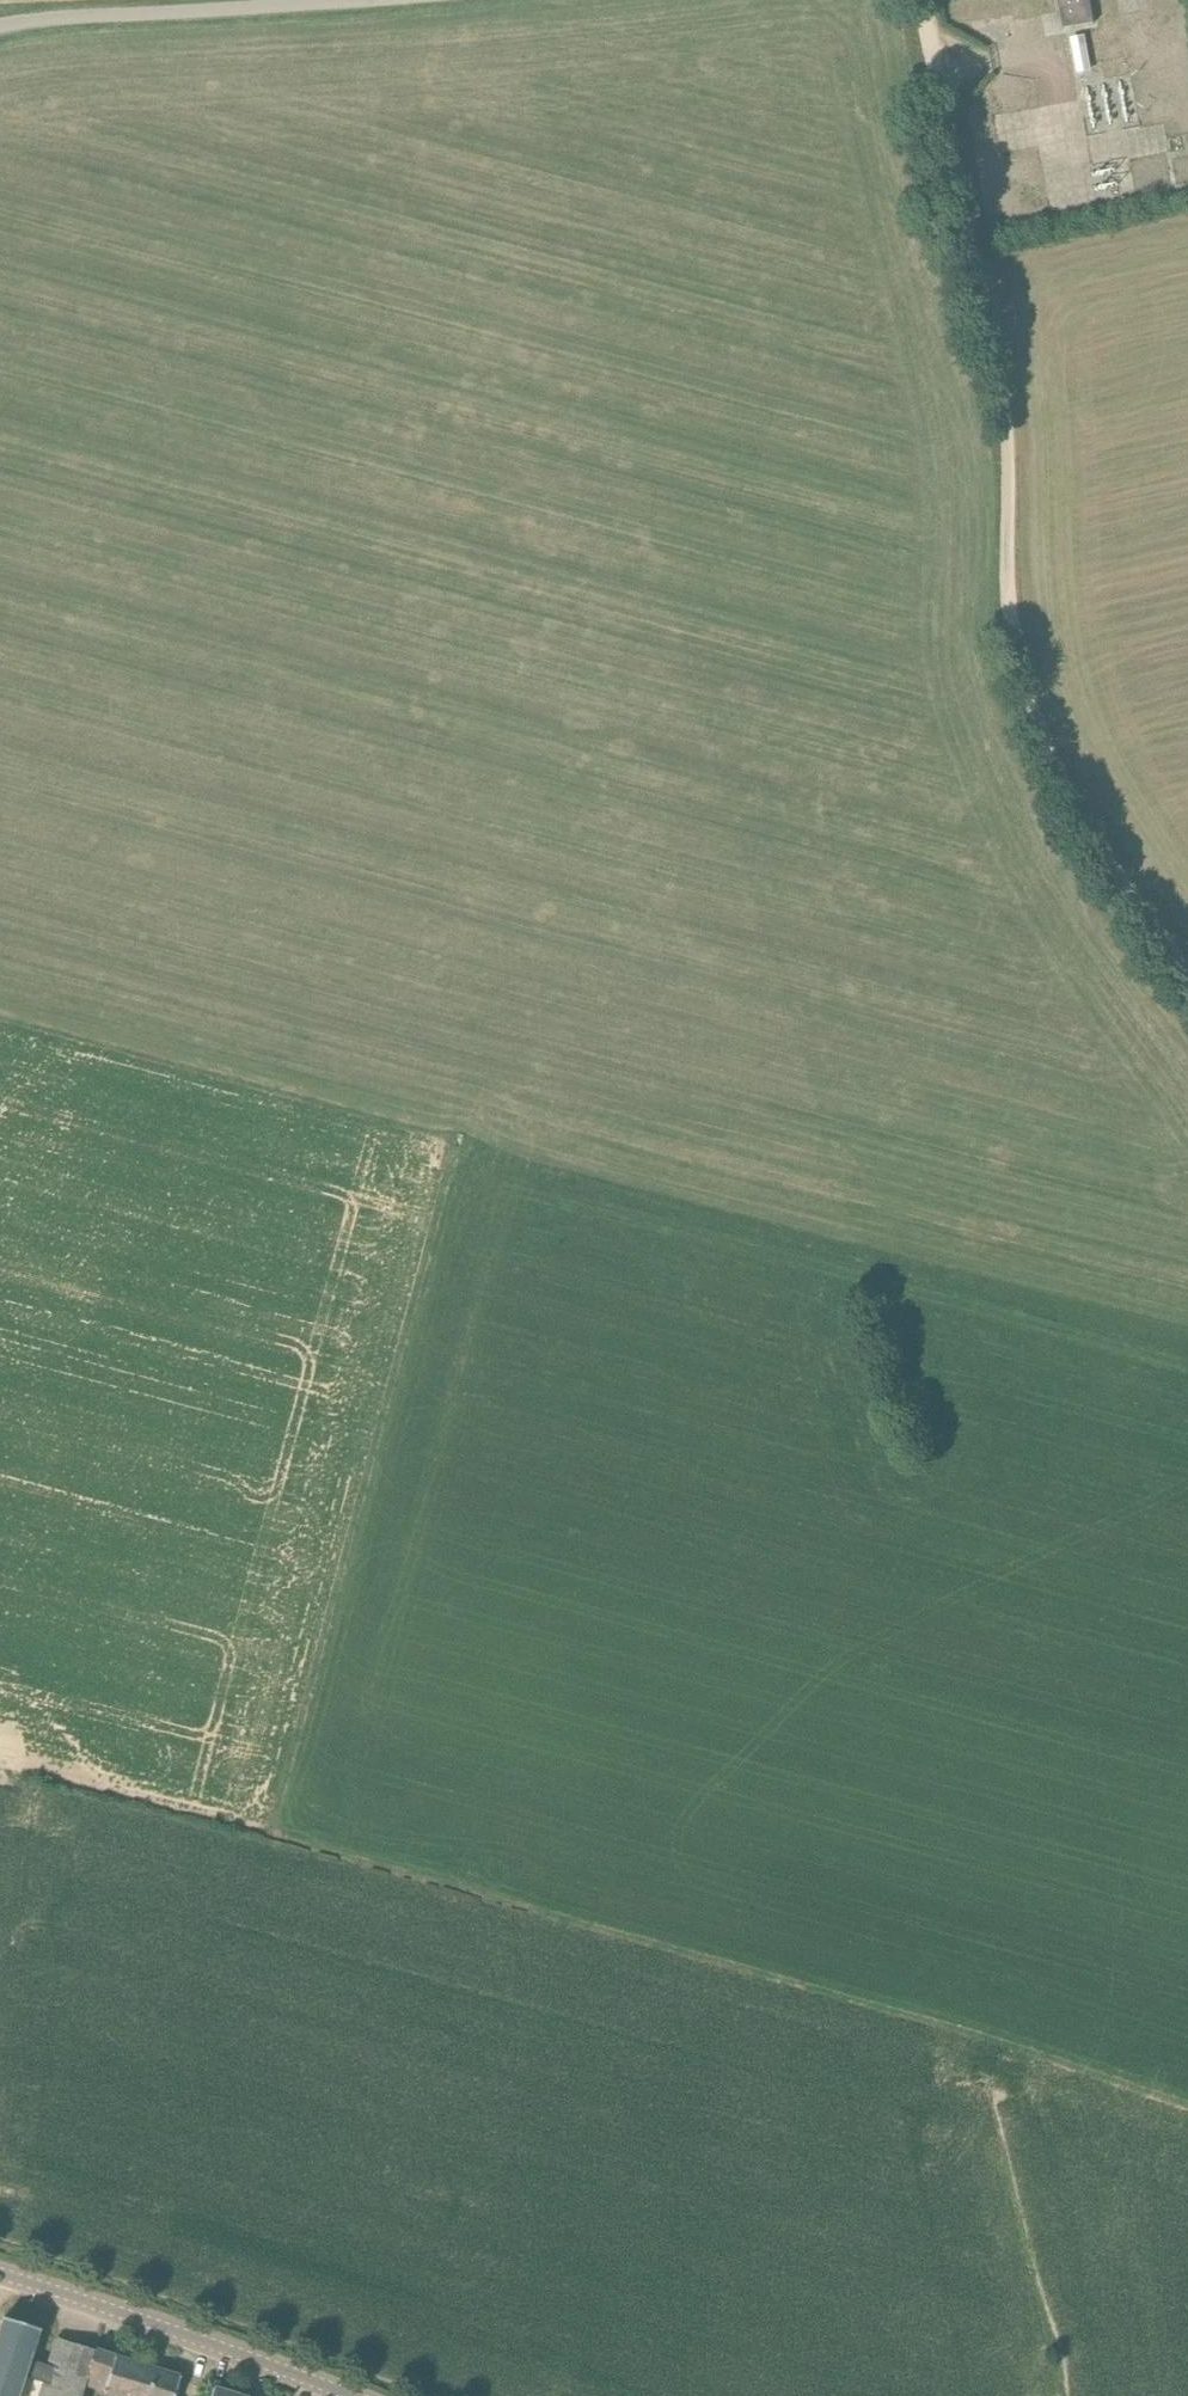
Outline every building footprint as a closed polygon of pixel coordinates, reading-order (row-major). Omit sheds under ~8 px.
[(1090,0),(1058,0),(1063,28),(1094,22),(1090,0)] [(85,2385),(86,2385),(95,2353),(96,2352),(56,2339),(48,2366),(30,2360),(39,2331),(3,2319),(0,2327),(0,2395),(18,2395),(24,2377),(44,2383),(40,2395),(82,2395),(85,2385)] [(180,2378),(114,2358),(114,2359),(107,2357),(95,2353),(86,2385),(106,2393),(104,2395),(174,2395),(180,2378)]
